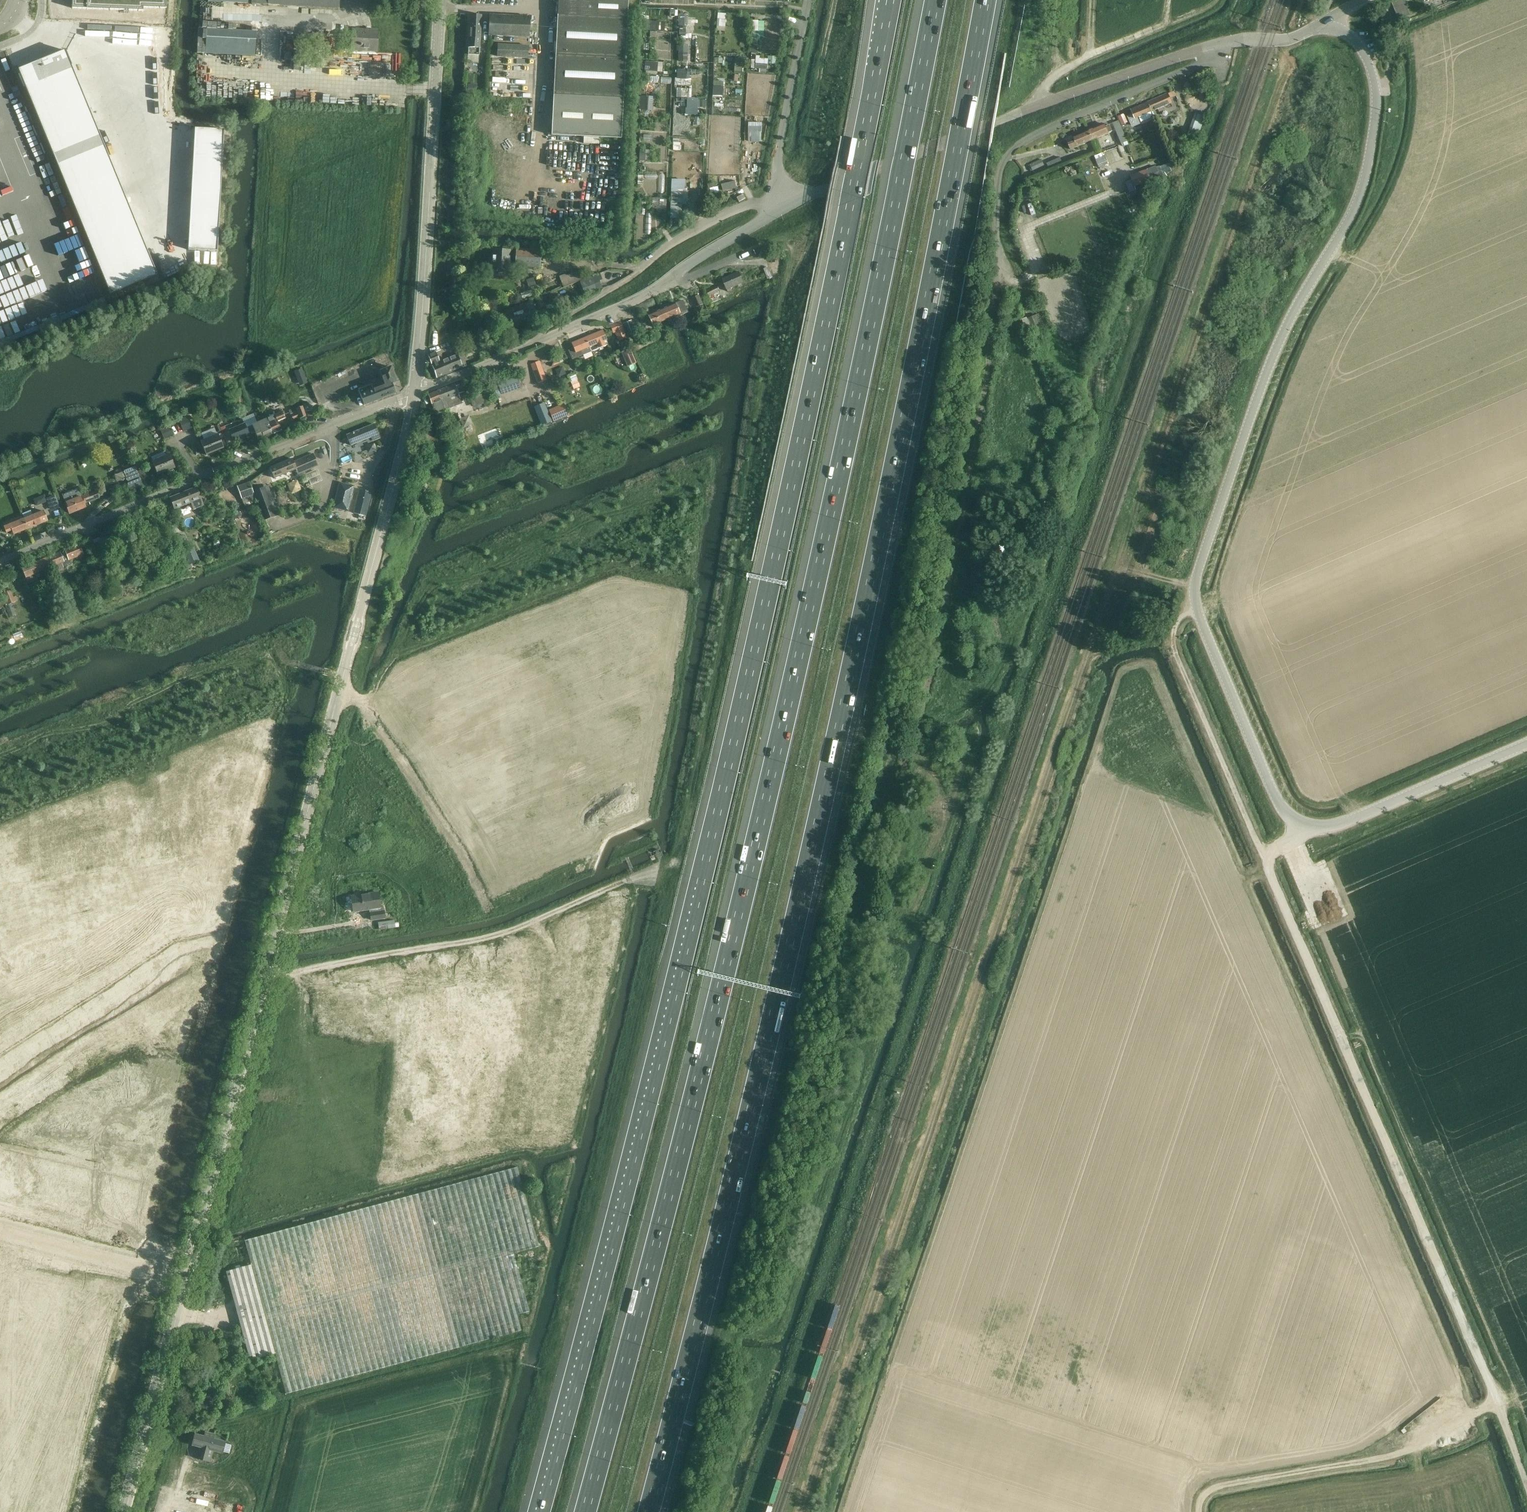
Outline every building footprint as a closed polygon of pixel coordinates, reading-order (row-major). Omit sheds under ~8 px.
[(143,10),(143,7),(166,8),(166,0),(72,0),(72,7),(143,10)] [(339,9),(339,0),(251,0),(251,4),(267,5),(339,9)] [(555,56),(551,135),(621,139),(625,59),(627,19),(627,0),(553,0),(558,4),(557,15),(555,56)] [(1398,19),(1410,15),(1404,0),(1398,0),(1391,3),(1398,19)] [(689,11),(688,17),(701,18),(701,19),(702,19),(700,34),(707,34),(708,19),(708,15),(706,15),(707,13),(703,13),(703,12),(689,11)] [(470,15),(467,55),(479,56),(481,15),(470,15)] [(489,15),(488,36),(490,36),(490,40),(499,40),(499,36),(528,38),(529,17),(489,15)] [(692,26),(691,33),(700,34),(700,26),(692,26)] [(205,54),(255,56),(256,32),(206,29),(205,54)] [(377,31),(365,30),(352,30),(351,46),(360,47),(360,51),(376,52),(377,31)] [(502,57),(505,57),(527,58),(528,46),(498,45),(497,57),(502,57)] [(65,51),(18,70),(110,294),(157,275),(65,51)] [(505,57),(502,57),(502,59),(502,66),(526,67),(526,60),(505,59),(505,57)] [(661,63),(643,63),(643,72),(661,73),(661,63)] [(640,91),(639,109),(648,109),(650,76),(644,76),(643,92),(640,91)] [(723,81),(713,81),(712,97),(722,97),(723,81)] [(1206,97),(1203,89),(1197,91),(1199,97),(1198,97),(1199,100),(1206,97)] [(1147,102),(1151,112),(1158,109),(1159,112),(1164,110),(1163,107),(1172,103),(1168,93),(1147,102)] [(1132,115),(1128,117),(1131,126),(1139,122),(1137,118),(1142,115),(1151,112),(1147,102),(1146,102),(1130,109),(1132,115)] [(1128,122),(1124,113),(1117,116),(1121,125),(1128,122)] [(1194,114),(1187,136),(1192,138),(1200,115),(1194,114)] [(1118,121),(1112,123),(1119,141),(1125,138),(1118,121)] [(1105,127),(1104,126),(1103,124),(1088,131),(1092,140),(1107,133),(1111,131),(1109,125),(1108,125),(1109,126),(1105,127)] [(217,251),(223,130),(194,129),(187,250),(217,251)] [(1088,131),(1073,137),(1074,141),(1068,144),(1070,149),(1092,140),(1088,131)] [(644,150),(639,150),(638,162),(649,162),(650,146),(644,146),(644,150)] [(1060,157),(1046,163),(1048,168),(1062,162),(1060,157)] [(1029,165),(1031,169),(1032,170),(1043,165),(1041,160),(1029,165)] [(1156,166),(1147,169),(1151,181),(1160,178),(1158,173),(1161,172),(1159,165),(1156,167),(1156,166)] [(1134,186),(1150,180),(1146,171),(1131,176),(1134,186)] [(671,190),(670,213),(678,214),(681,214),(682,194),(683,194),(683,189),(678,189),(678,190),(671,190)] [(508,270),(508,251),(492,250),(491,269),(508,270)] [(539,268),(539,253),(516,252),(515,267),(539,268)] [(772,277),(768,267),(763,269),(767,279),(772,277)] [(589,287),(586,278),(582,269),(559,279),(566,296),(572,294),(574,300),(593,292),(591,286),(589,287)] [(728,292),(731,290),(730,288),(743,283),(739,272),(722,279),(728,292)] [(719,291),(716,285),(706,290),(708,297),(719,291)] [(532,290),(520,294),(522,300),(534,296),(532,290)] [(675,303),(661,309),(665,320),(676,315),(677,317),(687,312),(683,302),(682,300),(678,302),(675,303)] [(532,302),(507,310),(498,313),(501,323),(511,319),(513,327),(530,321),(527,312),(534,309),(532,302)] [(661,309),(647,315),(652,325),(653,325),(653,327),(655,326),(655,324),(665,320),(661,309)] [(489,312),(471,318),(474,326),(491,321),(489,312)] [(1042,312),(1028,318),(1028,319),(1033,331),(1035,330),(1036,332),(1040,331),(1046,328),(1045,326),(1047,325),(1044,320),(1045,319),(1042,312)] [(1032,332),(1027,317),(1021,319),(1027,334),(1032,332)] [(636,332),(631,320),(622,324),(627,336),(636,332)] [(610,325),(613,333),(614,332),(618,342),(627,338),(620,321),(610,325)] [(592,351),(607,345),(601,331),(586,337),(592,351)] [(488,342),(480,336),(478,334),(473,340),(483,349),(488,342)] [(592,351),(586,337),(571,343),(573,348),(567,350),(571,360),(592,351)] [(636,363),(630,348),(621,352),(627,367),(636,363)] [(462,368),(461,367),(457,355),(439,362),(435,353),(428,356),(431,365),(436,378),(462,368)] [(387,358),(386,357),(385,354),(357,367),(359,370),(387,358)] [(539,360),(530,364),(536,380),(545,376),(539,360)] [(360,396),(364,405),(377,400),(395,393),(391,384),(396,382),(391,367),(380,371),(386,386),(373,390),(371,384),(358,390),(360,396)] [(516,376),(498,382),(501,393),(519,387),(516,376)] [(454,385),(438,391),(441,400),(444,410),(449,408),(449,409),(462,404),(461,402),(467,400),(464,392),(461,384),(455,387),(454,385)] [(428,395),(431,404),(434,412),(440,411),(444,410),(441,400),(438,391),(428,395)] [(482,394),(469,399),(473,408),(485,403),(482,394)] [(544,404),(534,407),(542,427),(551,423),(544,404)] [(568,415),(564,404),(549,410),(553,422),(568,415)] [(306,418),(303,410),(302,407),(289,413),(293,422),(301,419),(301,420),(306,418)] [(281,413),(265,420),(273,435),(282,431),(277,421),(284,419),(281,413)] [(187,418),(179,421),(180,423),(183,431),(191,428),(187,418)] [(265,439),(273,435),(265,420),(253,426),(255,430),(256,434),(261,432),(265,439)] [(174,435),(170,427),(168,428),(166,424),(161,427),(163,430),(160,431),(164,439),(174,435)] [(378,434),(373,424),(346,435),(350,445),(372,436),(374,440),(379,438),(377,434),(378,434)] [(230,432),(234,440),(245,435),(241,426),(230,432)] [(218,434),(200,441),(206,455),(224,448),(218,434)] [(169,454),(152,461),(157,475),(175,468),(169,454)] [(291,458),(269,468),(274,479),(295,470),(297,474),(318,466),(313,454),(293,462),(291,458)] [(135,467),(123,472),(128,483),(127,484),(130,491),(143,486),(135,467)] [(236,486),(243,504),(256,499),(248,481),(236,486)] [(339,482),(333,508),(347,512),(354,486),(339,482)] [(66,504),(70,514),(86,507),(84,503),(91,500),(99,497),(97,491),(81,497),(78,488),(62,495),(66,504)] [(171,498),(175,509),(191,503),(194,510),(203,506),(196,488),(171,498)] [(261,490),(254,493),(264,521),(270,518),(276,516),(266,488),(261,490)] [(365,516),(371,493),(359,490),(353,513),(365,516)] [(60,507),(55,496),(47,500),(51,511),(60,507)] [(31,510),(22,514),(24,520),(28,529),(42,524),(47,521),(46,518),(44,512),(33,516),(31,510)] [(245,515),(239,518),(243,528),(246,526),(250,535),(259,531),(256,523),(249,526),(245,515)] [(9,521),(3,524),(4,527),(7,533),(12,531),(14,535),(28,529),(24,520),(23,520),(22,516),(17,518),(17,517),(8,521),(9,521)] [(98,538),(92,540),(95,547),(101,544),(98,538)] [(60,554),(47,559),(51,568),(54,576),(67,571),(65,567),(65,565),(71,563),(70,561),(83,556),(79,546),(65,552),(66,553),(61,555),(60,554)] [(108,553),(98,557),(101,564),(111,560),(108,553)] [(47,559),(22,569),(28,583),(36,579),(34,575),(51,568),(47,559)] [(121,585),(114,589),(117,596),(125,593),(121,585)] [(47,593),(54,611),(63,608),(56,589),(47,593)] [(3,600),(10,618),(16,615),(11,603),(18,601),(16,596),(13,597),(10,590),(3,593),(5,599),(3,600)]
